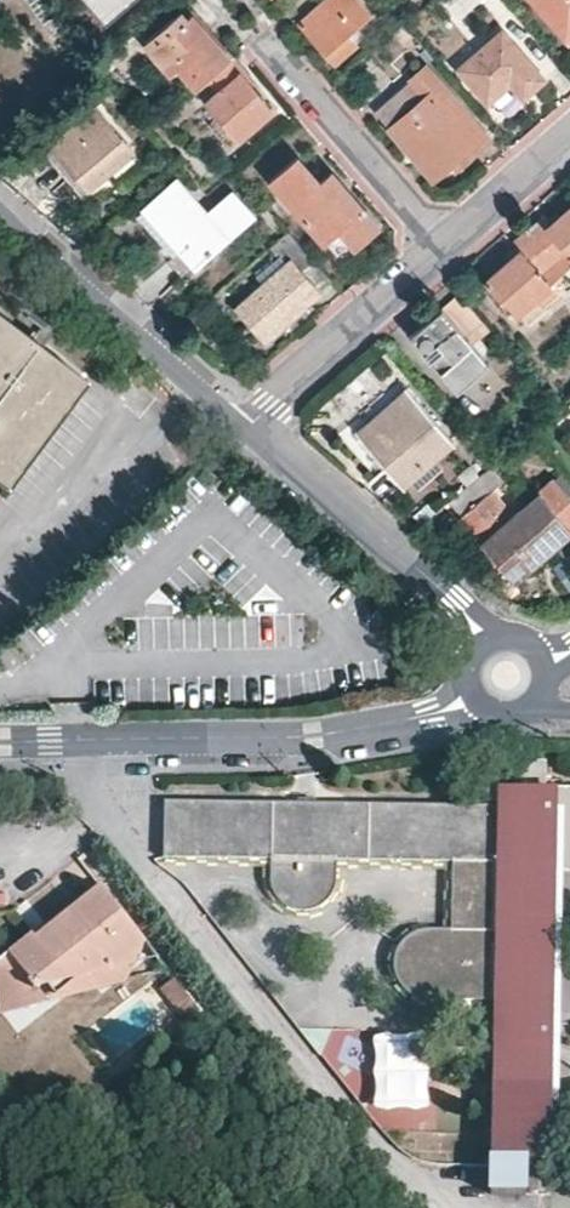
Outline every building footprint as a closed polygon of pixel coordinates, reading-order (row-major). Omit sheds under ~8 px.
[(108,18),(128,0),(92,0),(108,18)] [(298,24),(337,66),(360,45),(358,43),(349,33),(358,25),(374,10),(366,1),(367,0),(326,0),(298,24)] [(451,9),(462,0),(444,0),(451,9)] [(480,0),(462,0),(451,9),(459,19),(480,0)] [(569,39),(569,38),(569,0),(535,0),(569,39)] [(179,66),(196,87),(208,78),(231,57),(191,12),(182,21),(176,14),(152,35),(158,42),(150,49),(172,73),(179,66)] [(444,55),(461,45),(443,15),(426,25),(444,55)] [(366,35),(358,25),(349,33),(358,43),(366,35)] [(502,30),(458,68),(487,100),(511,81),(524,95),(545,78),(502,30)] [(245,72),(231,57),(208,78),(220,91),(208,101),(238,135),(272,106),(243,75),(245,72)] [(415,105),(389,129),(434,178),(451,162),(457,167),(489,139),(426,66),(410,80),(426,96),(415,105)] [(415,105),(403,92),(377,116),(389,129),(415,105)] [(132,153),(90,107),(40,150),(82,197),(132,153)] [(298,155),(270,180),(341,259),(380,225),(330,171),(320,182),(298,155)] [(177,180),(149,207),(184,246),(173,257),(167,262),(181,278),(253,216),(231,192),(207,214),(177,180)] [(184,246),(149,207),(137,218),(173,257),(184,246)] [(528,229),(563,271),(569,265),(569,207),(550,224),(543,215),(528,229)] [(563,271),(528,229),(515,241),(520,246),(517,250),(519,253),(487,280),(517,314),(521,311),(531,322),(555,301),(543,288),(563,271)] [(331,279),(288,231),(270,247),(285,262),(235,305),(265,340),(320,292),(318,290),(331,279)] [(442,306),(410,334),(459,389),(491,362),(442,306)] [(1,488),(82,379),(0,318),(0,487),(1,488)] [(406,385),(354,430),(402,483),(453,439),(406,385)] [(449,501),(517,577),(569,531),(569,497),(554,478),(509,517),(501,507),(513,497),(501,483),(506,479),(492,464),(449,501)] [(163,800),(162,857),(271,859),(272,881),(275,891),(277,895),(285,905),(291,908),(301,911),(310,911),(320,907),(330,897),(335,888),(337,872),(338,860),(495,863),(494,930),(428,930),(417,932),(407,937),(398,944),(393,960),(393,966),(394,973),(397,981),(401,987),(405,991),(410,995),(415,997),(427,1000),(492,1000),(491,1156),(549,1157),(553,867),(554,814),(569,814),(569,790),(498,788),(498,771),(476,770),(476,801),(495,801),(496,806),(163,800)] [(554,814),(553,867),(569,867),(569,814),(554,814)] [(89,898),(103,886),(98,881),(33,932),(38,938),(89,898)] [(103,886),(89,898),(38,938),(33,932),(0,958),(0,985),(0,986),(12,1002),(41,983),(52,998),(68,987),(72,990),(81,992),(88,989),(93,976),(107,964),(112,969),(131,954),(148,941),(103,886)] [(133,964),(148,941),(131,954),(112,969),(122,982),(133,964)] [(202,1008),(176,975),(159,988),(185,1021),(202,1008)] [(52,998),(41,983),(12,1002),(0,986),(0,985),(0,1017),(13,1013),(54,1001),(52,998)] [(375,1109),(430,1111),(433,1035),(378,1033),(375,1109)]
